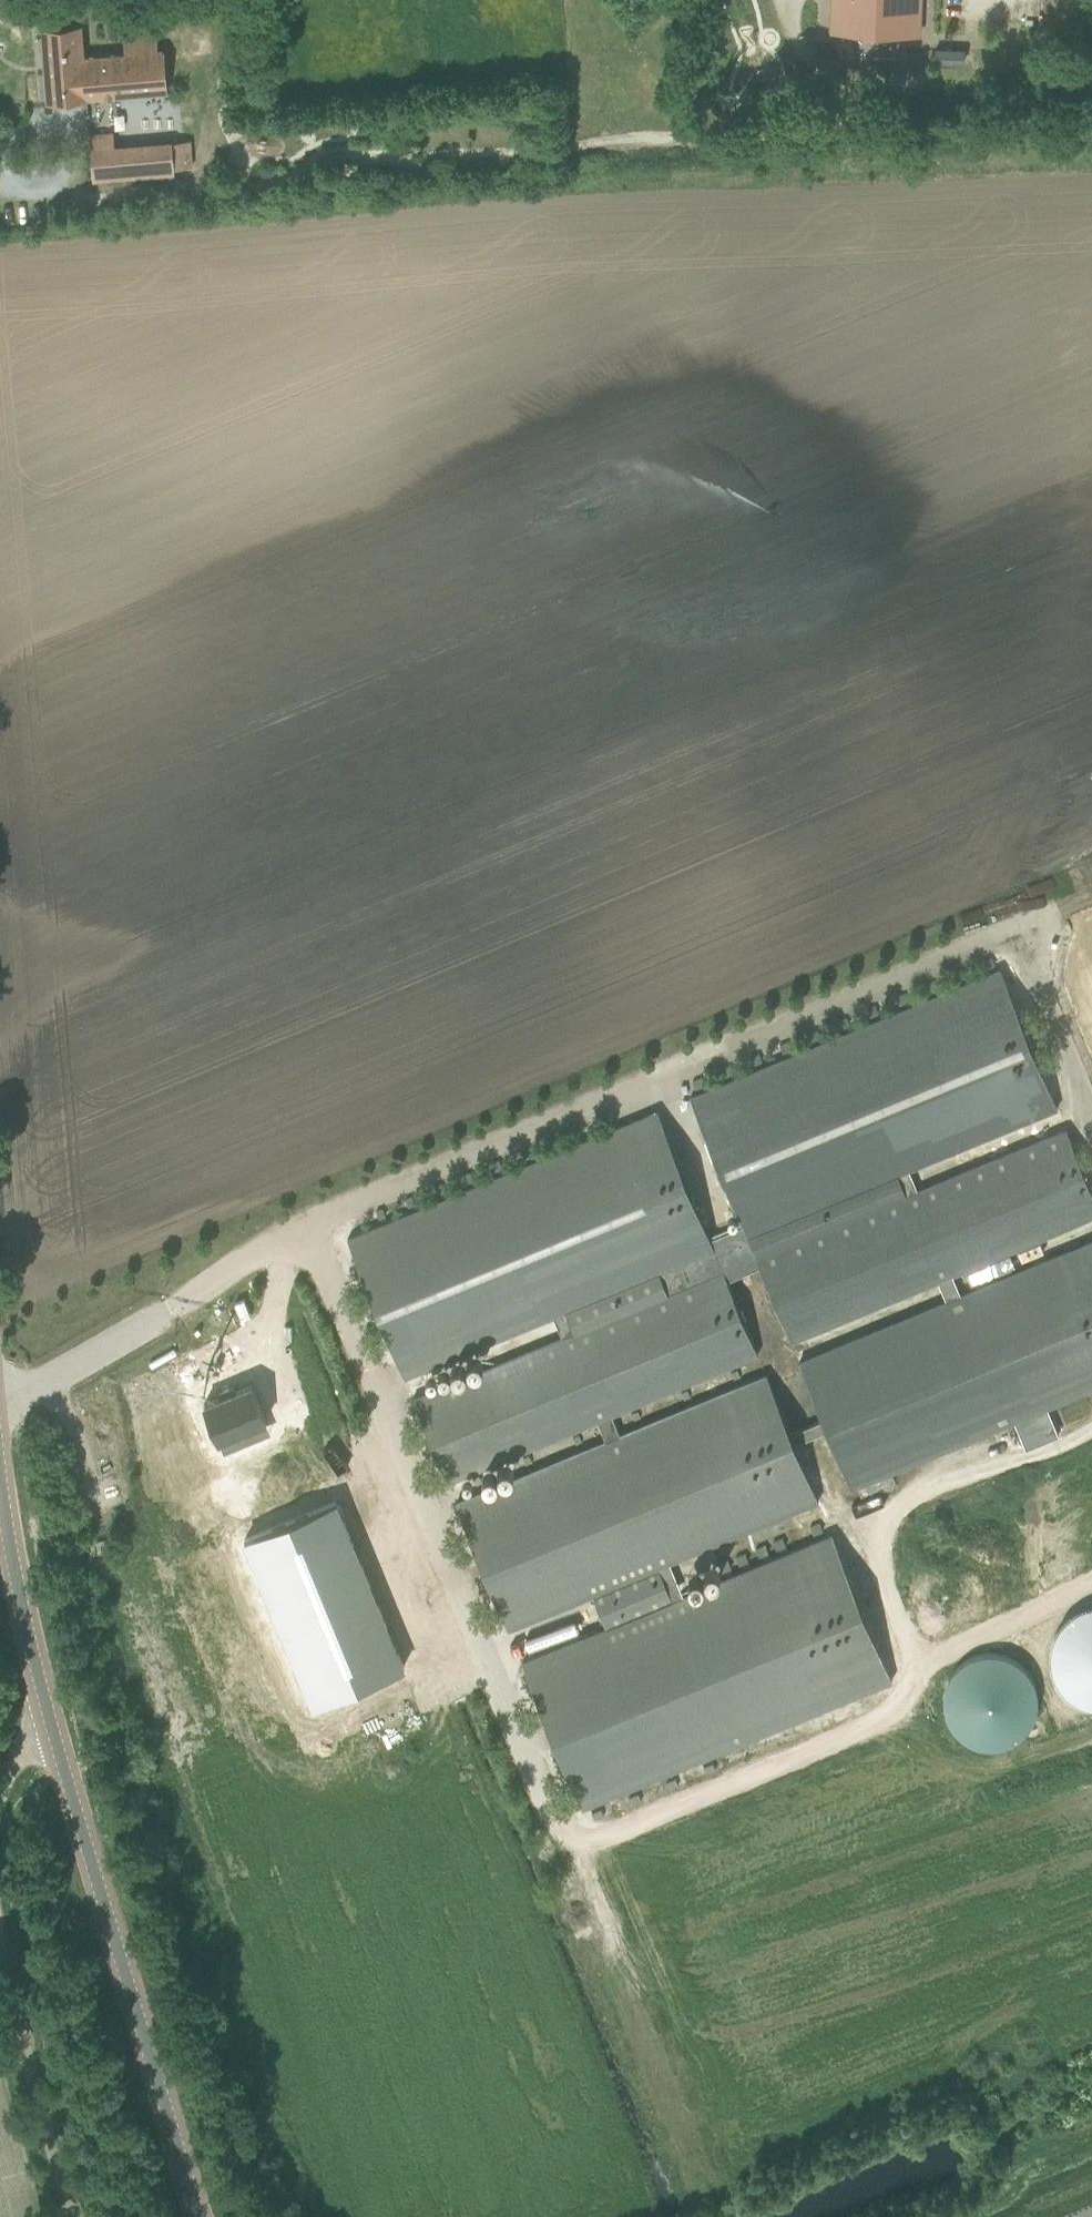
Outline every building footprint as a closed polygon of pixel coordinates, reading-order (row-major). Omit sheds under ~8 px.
[(917,0),(834,0),(832,31),(916,35),(917,0)] [(81,25),(41,28),(47,101),(168,91),(164,50),(158,51),(157,35),(124,38),(125,53),(84,57),(81,25)] [(927,85),(967,87),(969,51),(928,49),(927,85)] [(113,131),(90,133),(93,180),(117,178),(113,131)] [(1041,953),(1091,1077),(1091,932),(1041,953)] [(711,1239),(715,1250),(680,1264),(689,1285),(724,1271),(728,1280),(760,1266),(790,1339),(937,1279),(947,1301),(800,1362),(824,1420),(791,1433),(795,1443),(828,1430),(852,1488),(1014,1421),(1047,1407),(1091,1389),(1091,1242),(961,1295),(952,1273),(1091,1215),(1091,1190),(1067,1129),(918,1191),(910,1170),(1058,1109),(1001,970),(691,1097),(744,1225),(711,1239)] [(680,1264),(715,1250),(658,1111),(348,1238),(405,1378),(556,1316),(564,1336),(414,1398),(448,1482),(598,1421),(606,1441),(457,1503),(509,1629),(593,1595),(606,1627),(522,1662),(582,1808),(892,1681),(832,1534),(683,1596),(670,1563),(819,1501),(795,1443),(767,1375),(620,1435),(612,1415),(758,1355),(728,1280),(724,1271),(689,1285),(680,1264)] [(204,1403),(219,1439),(265,1420),(270,1433),(303,1419),(291,1392),(260,1405),(252,1384),(236,1390),(234,1385),(218,1392),(221,1397),(204,1403)] [(1059,1435),(1047,1407),(1014,1421),(1026,1449),(1059,1435)] [(242,1538),(310,1703),(402,1666),(334,1501),(242,1538)]
